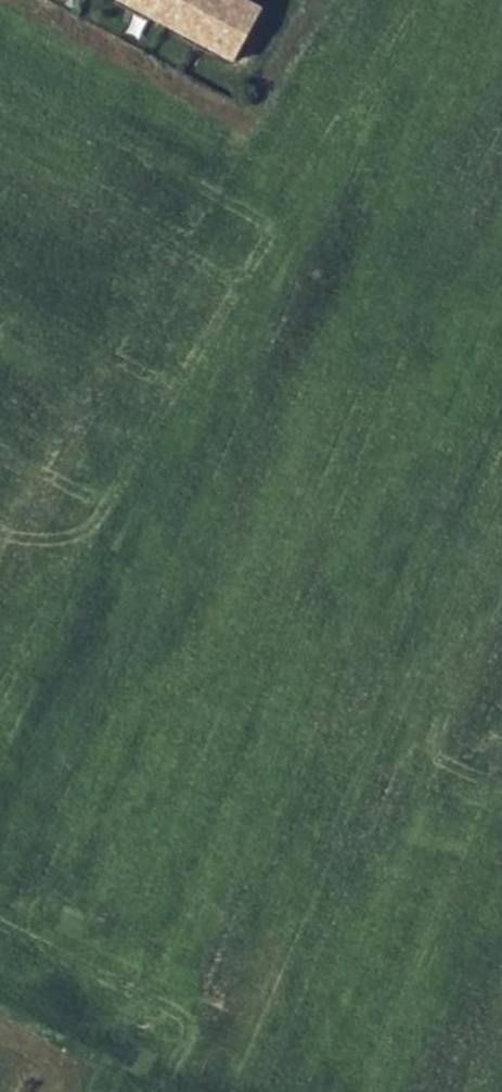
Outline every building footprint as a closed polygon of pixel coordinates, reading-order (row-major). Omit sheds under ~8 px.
[(235,63),(264,10),(244,0),(119,0),(235,63)]
